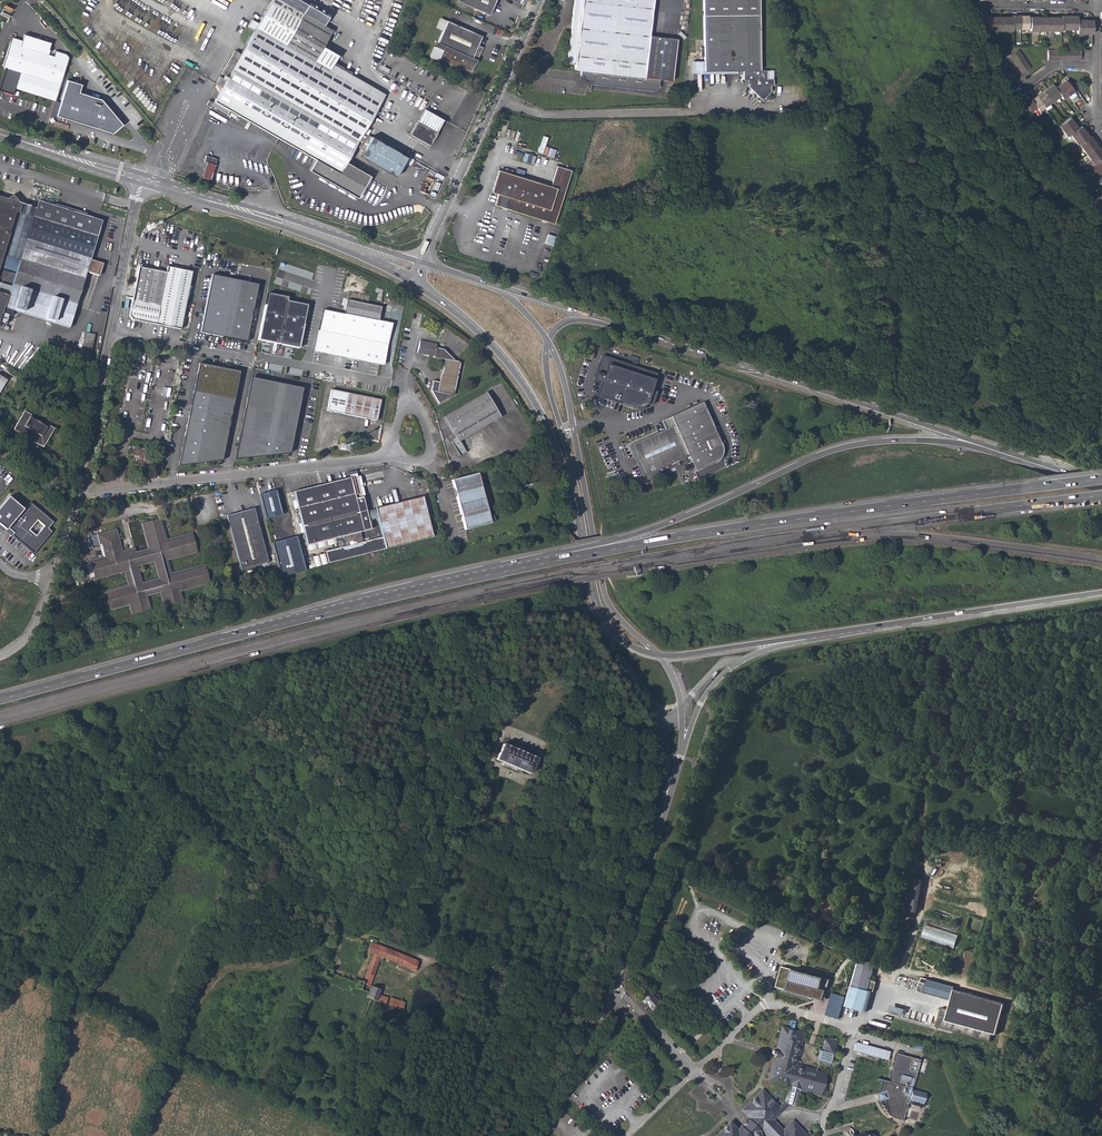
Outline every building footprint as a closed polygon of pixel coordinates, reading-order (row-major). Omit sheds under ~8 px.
[(242,54),(235,51),(222,74),(225,75),(223,79),(220,77),(215,85),(222,88),(214,104),(209,101),(206,105),(211,107),(210,108),(226,117),(229,112),(315,160),(309,171),(357,198),(370,176),(346,163),(356,146),(364,151),(361,157),(395,177),(406,158),(367,135),(370,130),(366,128),(382,100),(384,93),(334,65),(338,55),(323,47),(332,31),(324,26),(328,18),(295,0),(272,0),(270,3),(242,54)] [(456,0),(488,15),(495,0),(456,0)] [(649,35),(646,35),(649,9),(652,9),(653,0),(574,0),(567,63),(575,64),(575,70),(580,70),(580,74),(581,75),(581,78),(583,80),(586,81),(591,81),(591,84),(654,91),(659,88),(659,79),(672,80),(677,38),(649,35)] [(759,0),(703,0),(704,61),(694,61),(694,72),(736,72),(743,72),(743,80),(747,81),(747,83),(749,85),(747,87),(762,100),(770,92),(770,85),(774,85),(773,71),(760,71),(759,0)] [(1019,16),(1019,29),(1027,29),(1027,16),(1019,16)] [(1068,29),(1076,29),(1076,20),(1076,16),(1068,16),(1068,29)] [(987,30),(995,30),(996,17),(987,17),(987,30)] [(995,30),(1003,30),(1004,17),(996,17),(995,30)] [(1011,29),(1012,17),(1004,17),(1003,30),(1011,31),(1011,29)] [(1045,17),(1045,31),(1053,31),(1053,17),(1045,17)] [(1053,17),(1053,31),(1061,31),(1061,29),(1061,17),(1053,17)] [(442,31),(447,21),(440,18),(436,28),(442,31)] [(1076,29),(1076,33),(1084,34),(1084,20),(1076,20),(1076,29)] [(476,46),(481,36),(447,21),(442,31),(436,46),(443,50),(441,54),(445,62),(448,64),(453,66),(454,64),(471,72),(482,48),(476,46)] [(50,42),(24,33),(20,46),(10,43),(2,67),(19,72),(14,88),(54,100),(55,97),(64,68),(68,58),(66,54),(54,50),(53,56),(49,54),(50,49),(49,48),(50,42)] [(10,43),(20,46),(22,40),(12,37),(10,43)] [(1009,55),(1011,58),(1019,52),(1017,49),(1009,55)] [(1011,58),(1014,61),(1022,56),(1019,52),(1011,58)] [(1014,61),(1015,64),(1024,58),(1022,56),(1014,61)] [(1015,64),(1018,67),(1026,62),(1024,58),(1015,64)] [(994,64),(996,68),(1005,62),(1002,59),(994,64)] [(691,74),(736,73),(736,72),(694,72),(694,61),(691,61),(691,74)] [(996,68),(998,71),(1007,65),(1005,62),(996,68)] [(1018,67),(1020,70),(1028,65),(1026,62),(1018,67)] [(998,71),(1000,74),(1009,69),(1007,65),(998,71)] [(1020,70),(1021,73),(1026,70),(1030,68),(1028,65),(1020,70)] [(1000,74),(1002,77),(1011,72),(1009,69),(1000,74)] [(1002,77),(1005,80),(1013,75),(1011,72),(1002,77)] [(1005,80),(1006,83),(1015,78),(1013,75),(1005,80)] [(81,84),(68,80),(58,115),(113,133),(123,125),(102,99),(79,92),(81,84)] [(1060,84),(1068,95),(1073,91),(1065,80),(1060,84)] [(1060,95),(1062,99),(1068,95),(1060,84),(1054,88),(1060,95)] [(1047,88),(1055,99),(1060,95),(1054,88),(1052,85),(1047,88)] [(1041,92),(1049,103),(1055,99),(1047,88),(1041,92)] [(1036,96),(1044,107),(1049,103),(1041,92),(1036,96)] [(1031,111),(1036,107),(1031,100),(1028,96),(1023,100),(1031,111)] [(1036,96),(1031,100),(1036,107),(1038,111),(1044,107),(1036,96)] [(1017,104),(1025,115),(1031,111),(1023,100),(1017,104)] [(424,110),(417,123),(436,133),(444,120),(424,110)] [(1059,125),(1063,131),(1073,123),(1070,118),(1059,125)] [(430,145),(436,133),(417,123),(411,134),(430,145)] [(1063,131),(1066,136),(1070,134),(1077,128),(1073,123),(1063,131)] [(1070,134),(1073,139),(1085,132),(1081,126),(1077,128),(1070,134)] [(1073,139),(1077,145),(1079,144),(1088,137),(1085,132),(1073,139)] [(1079,144),(1082,149),(1093,141),(1089,136),(1088,137),(1079,144)] [(1082,149),(1086,154),(1097,147),(1093,141),(1082,149)] [(1086,154),(1090,160),(1101,152),(1097,147),(1086,154)] [(190,158),(207,163),(215,165),(217,160),(206,156),(207,154),(193,150),(190,158)] [(1089,168),(1101,159),(1101,153),(1101,152),(1090,160),(1086,163),(1089,168)] [(210,180),(215,165),(207,163),(202,177),(210,180)] [(1099,175),(1101,173),(1101,172),(1097,165),(1094,167),(1099,175)] [(495,205),(554,223),(570,170),(556,166),(550,186),(498,170),(491,191),(498,194),(495,205)] [(1090,169),(1096,177),(1099,175),(1094,167),(1090,169)] [(1087,171),(1093,179),(1096,177),(1090,169),(1087,171)] [(1084,174),(1090,182),(1093,179),(1087,171),(1084,174)] [(1081,176),(1087,184),(1090,182),(1084,174),(1081,176)] [(1078,178),(1084,186),(1087,184),(1081,176),(1078,178)] [(1075,180),(1080,188),(1084,186),(1078,178),(1075,180)] [(3,308),(22,313),(69,327),(75,307),(86,272),(98,275),(102,263),(89,259),(99,228),(63,217),(27,206),(27,205),(18,202),(12,195),(6,199),(0,197),(0,318),(3,308)] [(1097,215),(1101,211),(1094,200),(1089,204),(1097,215)] [(180,331),(192,273),(167,268),(166,274),(138,268),(129,317),(131,321),(180,331)] [(258,284),(211,274),(200,331),(246,340),(258,284)] [(258,339),(299,347),(309,299),(288,294),(288,293),(269,289),(258,339)] [(344,314),(335,312),(327,353),(384,364),(392,323),(378,320),(381,307),(346,301),(344,314)] [(315,351),(327,353),(335,312),(323,310),(315,351)] [(6,327),(8,319),(1,317),(0,321),(0,326),(6,327)] [(81,349),(90,351),(94,334),(85,332),(81,349)] [(437,344),(420,341),(418,353),(446,358),(441,383),(433,382),(432,391),(435,392),(441,402),(454,394),(461,361),(455,360),(456,359),(444,349),(436,348),(437,344)] [(656,374),(602,356),(594,381),(603,384),(598,396),(638,410),(646,406),(656,374)] [(238,371),(199,363),(178,465),(221,460),(238,371)] [(302,388),(252,378),(234,458),(290,453),(302,388)] [(380,401),(331,391),(327,410),(377,420),(380,401)] [(485,393),(443,417),(455,438),(451,441),(460,456),(466,452),(460,441),(500,417),(485,393)] [(660,423),(664,431),(629,447),(643,478),(688,458),(695,474),(715,465),(716,464),(718,463),(719,462),(720,461),(721,460),(722,457),(722,455),(723,454),(723,451),(723,449),(702,404),(686,412),(660,423)] [(12,429),(42,447),(54,428),(47,424),(45,426),(29,417),(31,414),(24,410),(12,429)] [(319,435),(311,433),(310,444),(317,445),(319,435)] [(309,446),(308,452),(316,454),(317,448),(309,446)] [(148,450),(133,447),(131,455),(139,457),(139,459),(136,459),(135,465),(147,467),(148,461),(144,460),(145,458),(147,459),(148,450)] [(352,477),(358,497),(362,496),(357,475),(355,469),(351,470),(352,477)] [(350,477),(355,498),(358,497),(352,477),(351,470),(348,471),(350,477)] [(477,473),(452,480),(465,530),(490,523),(477,473)] [(355,498),(350,477),(334,481),(323,484),(293,491),(307,545),(343,536),(345,546),(326,551),(329,563),(373,552),(370,540),(363,541),(361,532),(367,530),(358,497),(355,498)] [(266,518),(282,514),(276,490),(259,494),(266,518)] [(392,500),(393,503),(416,497),(415,494),(392,500)] [(366,510),(362,496),(358,497),(367,530),(371,530),(368,518),(366,510)] [(422,496),(416,497),(393,503),(375,507),(375,508),(377,515),(383,537),(370,540),(373,552),(432,536),(422,496)] [(0,507),(0,526),(6,531),(8,527),(24,509),(9,497),(0,507)] [(30,502),(24,509),(8,527),(14,533),(12,535),(34,553),(52,531),(48,528),(53,522),(30,502)] [(254,508),(226,515),(241,569),(268,562),(254,508)] [(366,510),(368,518),(377,515),(375,508),(366,510)] [(95,579),(124,572),(128,586),(100,593),(105,611),(128,605),(131,614),(149,609),(146,596),(159,592),(163,606),(181,600),(179,591),(209,583),(204,565),(171,574),(167,560),(196,552),(191,534),(165,541),(160,519),(142,523),(148,549),(134,553),(133,550),(121,553),(115,531),(98,535),(104,558),(90,562),(95,579)] [(282,576),(306,569),(296,536),(273,542),(282,576)] [(328,563),(327,557),(308,562),(310,568),(328,563)] [(534,758),(501,744),(494,760),(527,774),(534,758)] [(909,878),(902,911),(912,913),(919,881),(909,878)] [(926,925),(922,937),(954,947),(958,936),(926,925)] [(330,939),(320,966),(327,968),(337,942),(330,939)] [(882,945),(870,939),(866,947),(879,953),(882,945)] [(418,961),(370,942),(368,952),(372,954),(362,983),(369,986),(379,960),(382,962),(384,958),(386,958),(415,971),(418,961)] [(851,987),(845,1007),(866,1013),(872,993),(869,992),(871,986),(871,983),(875,972),(877,966),(871,964),(859,960),(851,987)] [(830,980),(783,966),(776,987),(813,998),(824,1001),(826,994),(830,980)] [(327,980),(330,972),(323,970),(321,977),(327,980)] [(942,1007),(937,1027),(991,1040),(993,1032),(997,1033),(1005,1001),(955,989),(956,985),(922,977),(918,991),(952,999),(949,1009),(942,1007)] [(896,982),(884,979),(875,1014),(887,1017),(896,982)] [(362,983),(356,980),(355,982),(353,988),(359,990),(362,983)] [(908,985),(896,982),(887,1017),(899,1020),(908,985)] [(366,997),(376,1000),(379,994),(381,988),(371,985),(366,997)] [(649,992),(640,1001),(643,1003),(647,1000),(648,1002),(647,1002),(650,1006),(649,1007),(653,1011),(661,1003),(658,998),(658,996),(656,994),(654,994),(652,996),(649,992)] [(845,996),(832,993),(827,1015),(840,1018),(845,996)] [(388,997),(379,994),(376,1000),(379,1001),(378,1003),(379,1005),(381,1005),(382,1002),(386,1003),(388,997)] [(391,997),(388,1004),(402,1009),(405,1002),(391,997)] [(805,1032),(781,1026),(775,1049),(767,1081),(788,1086),(783,1102),(789,1104),(795,1105),(800,1090),(821,1096),(828,1073),(797,1063),(802,1042),(805,1032)] [(958,1048),(960,1041),(946,1037),(944,1044),(958,1048)] [(825,1038),(822,1049),(833,1053),(837,1042),(825,1038)] [(855,1041),(853,1050),(887,1060),(890,1051),(855,1041)] [(984,1046),(983,1054),(989,1056),(991,1047),(984,1046)] [(918,1059),(896,1053),(888,1082),(881,1080),(877,1092),(875,1093),(876,1097),(877,1101),(883,1099),(889,1114),(892,1116),(894,1118),(897,1120),(899,1120),(904,1101),(907,1102),(908,1101),(922,1105),(925,1093),(912,1089),(918,1059)] [(730,1120),(726,1123),(713,1135),(760,1135),(761,1133),(762,1132),(766,1135),(810,1135),(809,1135),(793,1120),(785,1128),(775,1118),(784,1109),(779,1105),(762,1088),(741,1108),(749,1116),(743,1122),(738,1127),(730,1120)] [(905,1124),(907,1102),(904,1101),(899,1120),(905,1124)]
